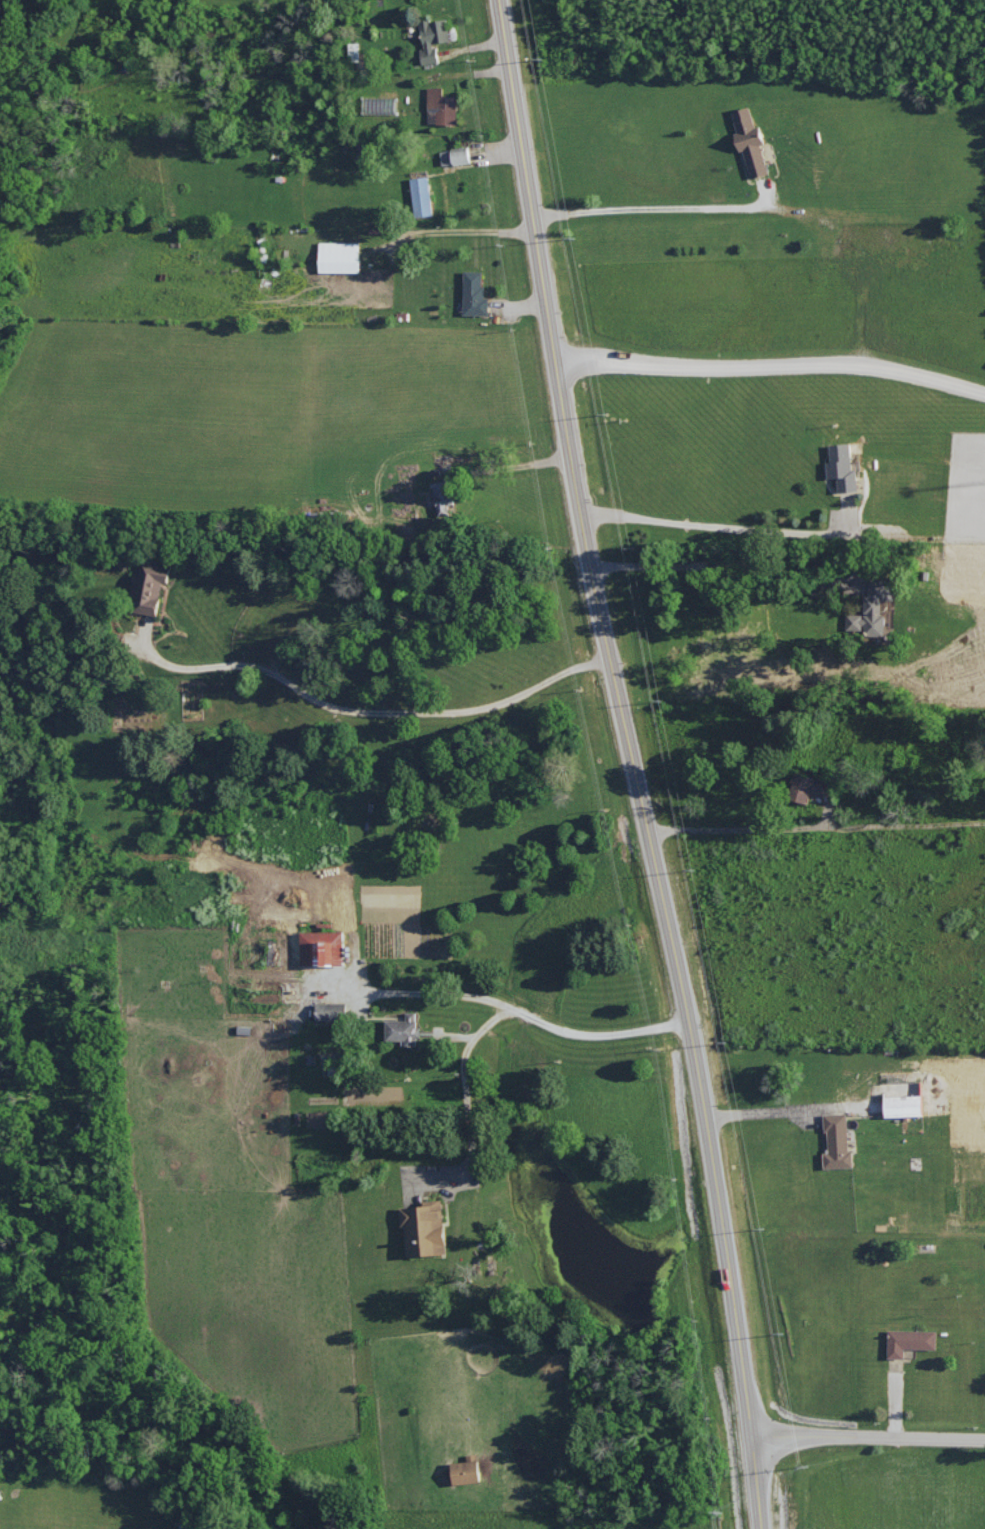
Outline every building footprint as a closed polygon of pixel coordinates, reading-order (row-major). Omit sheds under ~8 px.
[(438,62),(436,43),(448,42),(446,18),(419,20),(422,49),(420,49),(421,63),(438,62)] [(456,95),(442,95),(442,86),(427,86),(428,123),(456,123),(456,95)] [(768,173),(750,105),(730,110),(736,133),(735,133),(747,178),(768,173)] [(441,166),(470,161),(468,145),(439,149),(441,166)] [(415,217),(433,214),(428,175),(409,178),(415,217)] [(359,242),(318,241),(317,271),(359,272),(359,242)] [(488,297),(483,297),(483,270),(463,270),(462,314),(488,314),(488,297)] [(838,491),(857,490),(856,468),(851,469),(850,443),(828,444),(829,462),(826,462),(826,477),(837,477),(838,491)] [(434,515),(453,514),(452,482),(433,482),(434,515)] [(156,615),(161,582),(166,582),(168,567),(139,562),(130,611),(156,615)] [(846,632),(884,632),(884,613),(881,613),(881,600),(892,600),(892,579),(868,579),(868,595),(864,595),(864,614),(846,613),(846,632)] [(808,803),(809,795),(829,798),(832,779),(793,773),(789,800),(808,803)] [(342,930),(300,930),(300,963),(343,963),(342,930)] [(314,1002),(314,1019),(337,1018),(336,1001),(314,1002)] [(385,1018),(385,1039),(401,1039),(401,1044),(419,1044),(418,1025),(416,1025),(415,1010),(405,1010),(405,1018),(385,1018)] [(921,1079),(883,1080),(884,1116),(922,1114),(921,1079)] [(825,1113),(826,1151),(822,1152),(823,1167),(849,1166),(847,1112),(825,1113)] [(444,1252),(441,1198),(421,1199),(422,1204),(401,1205),(403,1255),(444,1252)] [(887,1357),(903,1357),(903,1348),(936,1348),(936,1329),(887,1328),(887,1357)] [(452,1484),(479,1480),(475,1453),(465,1454),(465,1460),(448,1462),(452,1484)]
